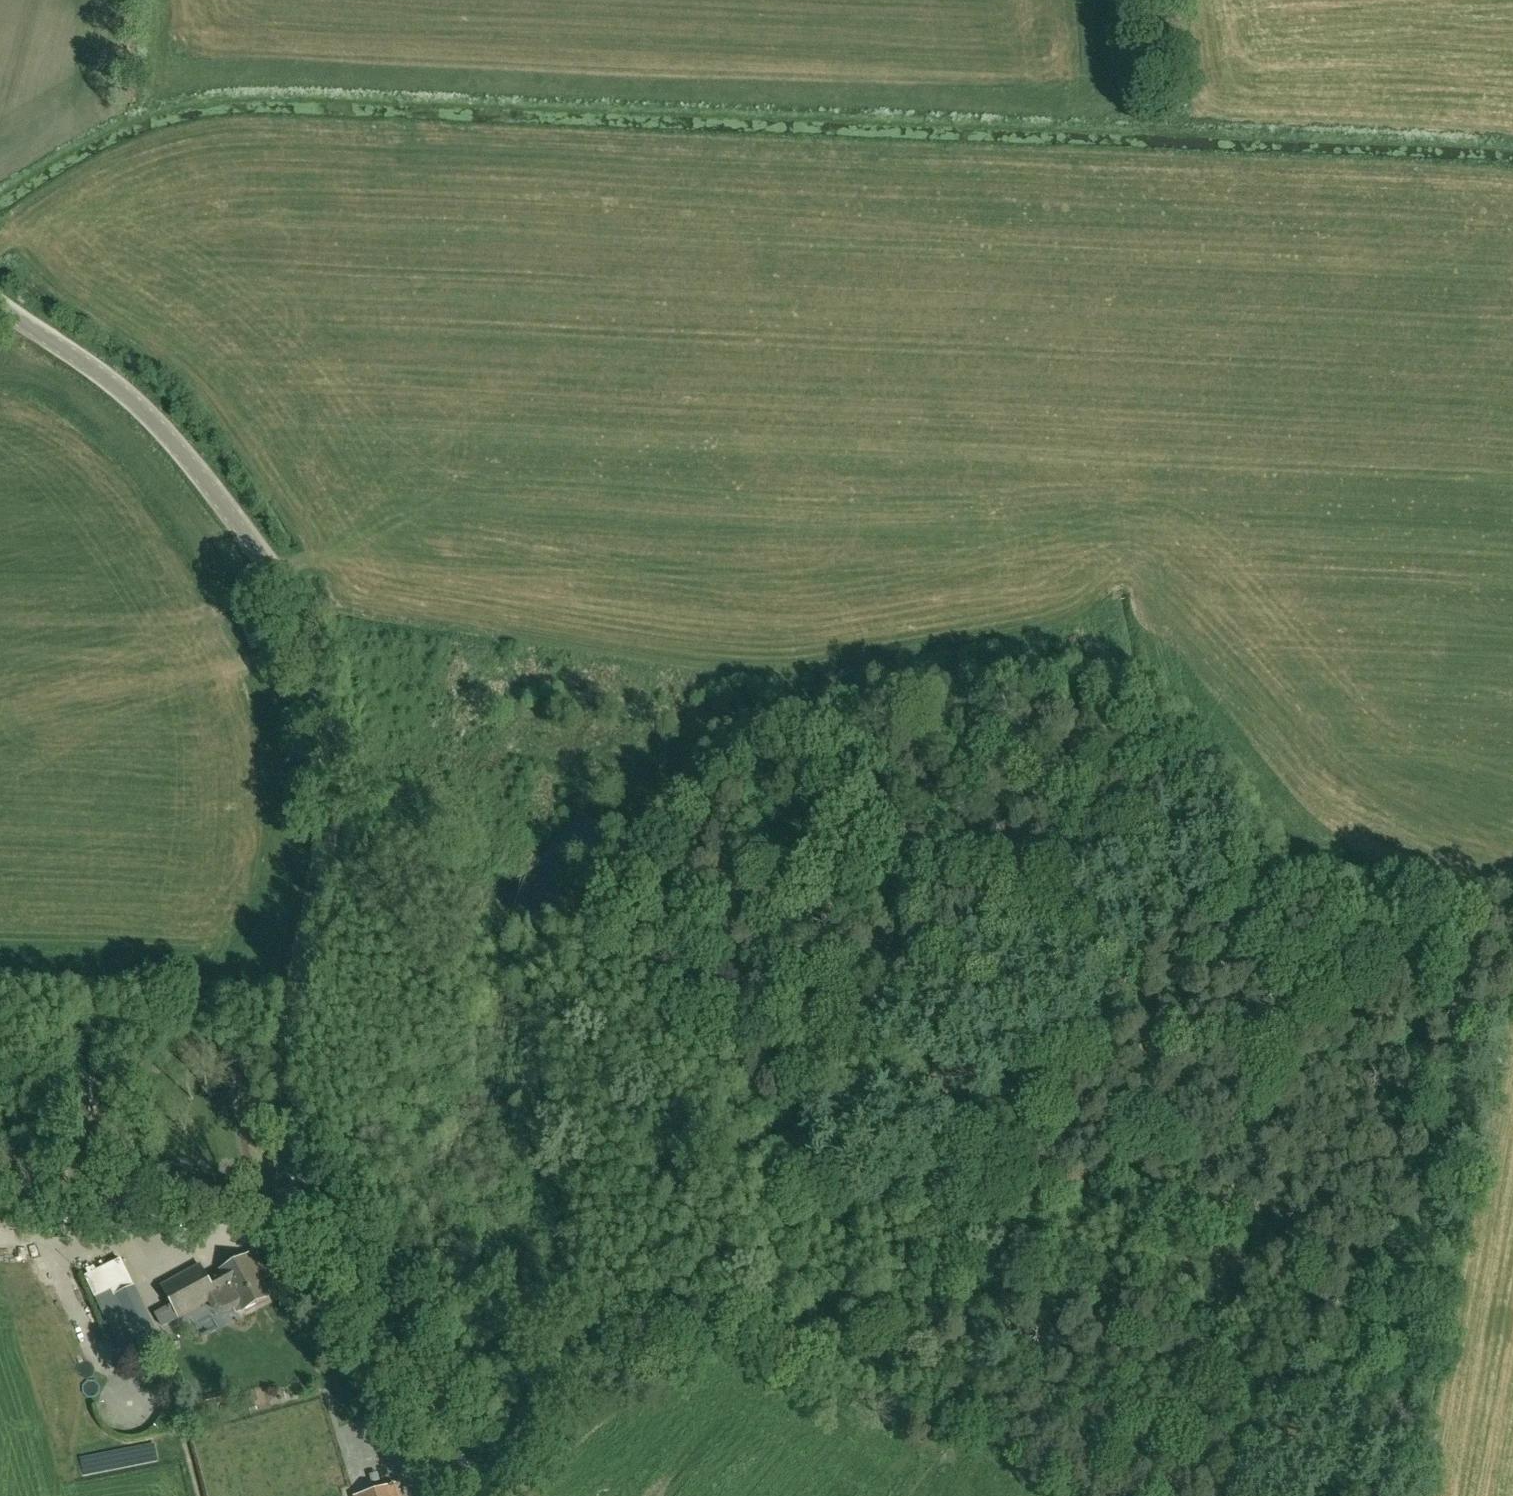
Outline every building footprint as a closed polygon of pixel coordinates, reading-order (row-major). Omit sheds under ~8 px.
[(230,1312),(241,1306),(243,1311),(270,1297),(256,1271),(263,1267),(255,1252),(222,1270),(224,1275),(210,1283),(200,1265),(162,1285),(179,1317),(208,1302),(213,1310),(218,1313),(224,1313),(230,1312)] [(138,1345),(115,1295),(133,1287),(120,1259),(86,1275),(110,1325),(122,1352),(138,1345)] [(115,1295),(138,1345),(158,1336),(135,1286),(133,1287),(115,1295)] [(164,1325),(179,1317),(172,1305),(157,1312),(164,1325)] [(506,1486),(512,1482),(509,1477),(503,1480),(506,1486)] [(359,1495),(398,1495),(394,1485),(359,1495)]
